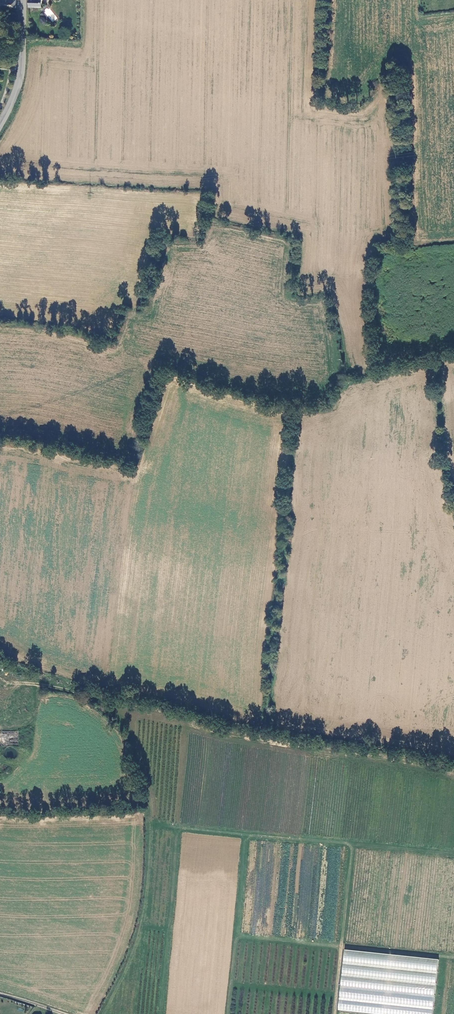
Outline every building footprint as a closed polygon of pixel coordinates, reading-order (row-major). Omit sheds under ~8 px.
[(16,10),(16,0),(0,0),(0,10),(16,10)] [(338,1011),(373,1013),(433,1013),(438,959),(343,950),(338,1011)]
